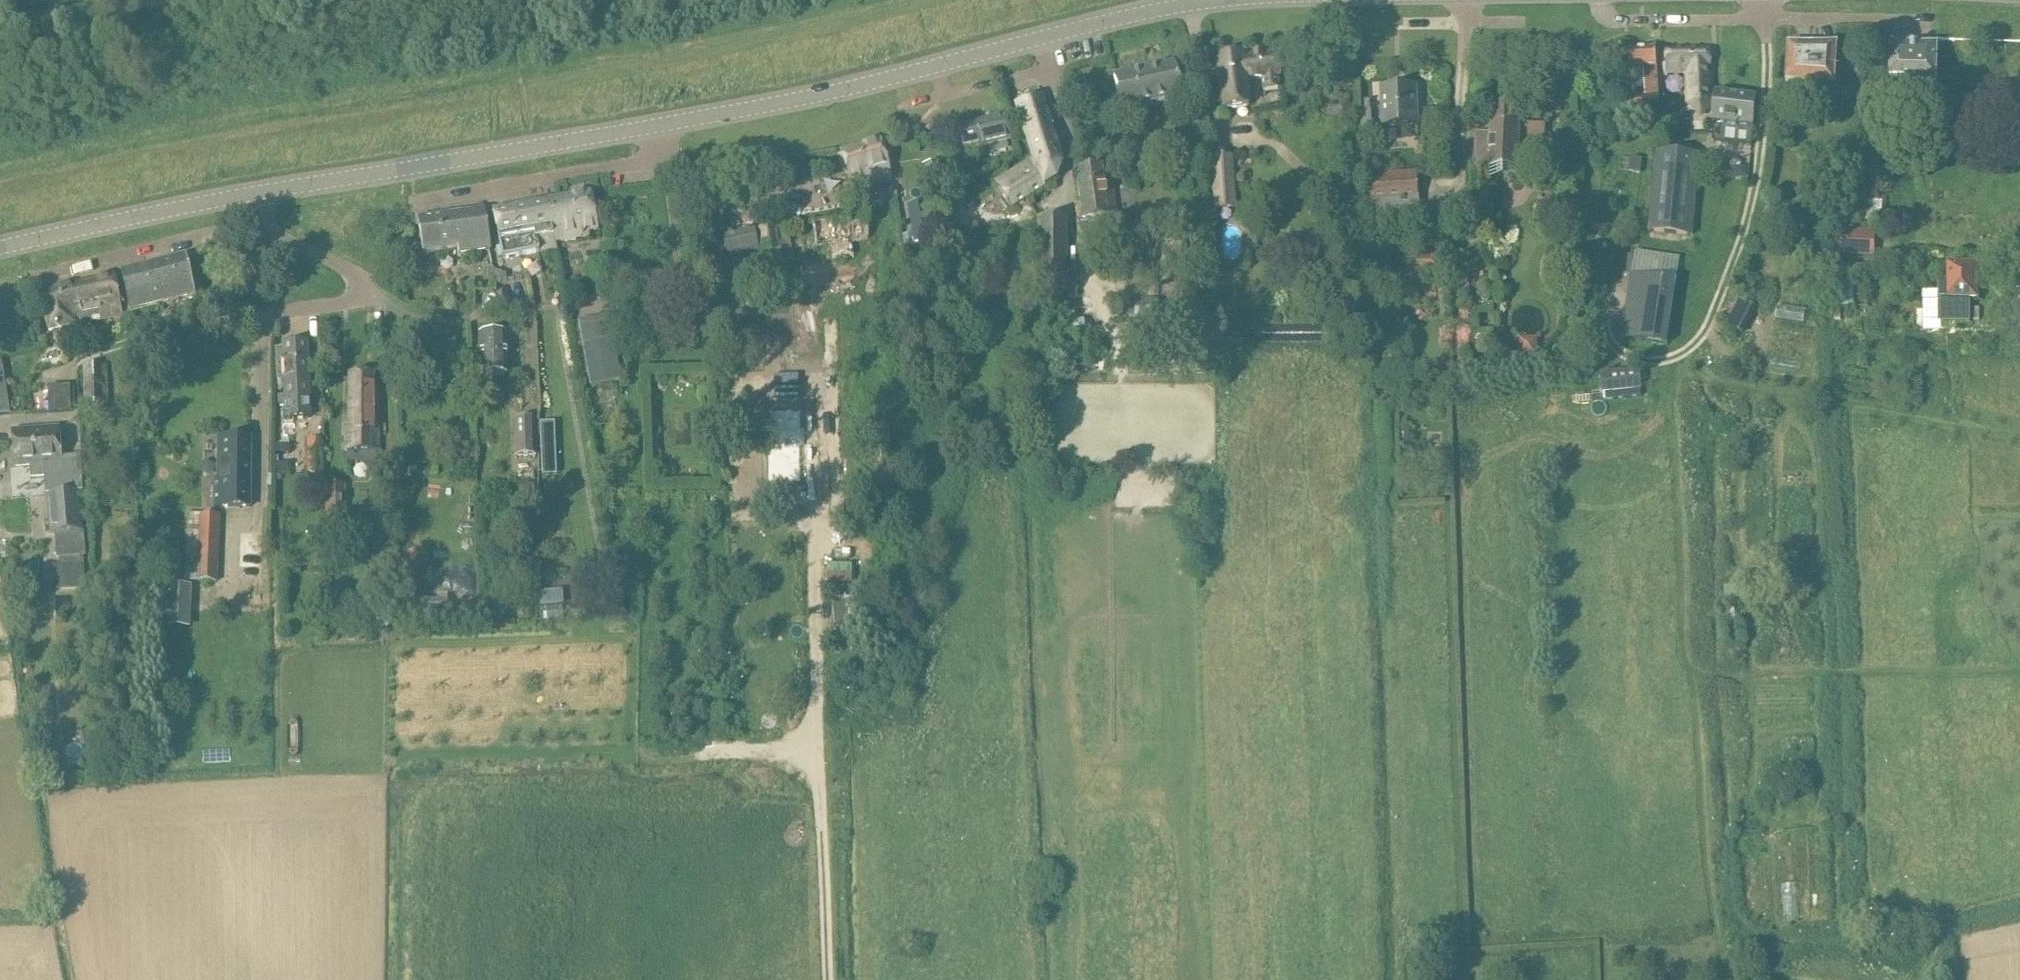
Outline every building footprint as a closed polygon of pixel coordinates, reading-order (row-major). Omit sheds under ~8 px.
[(1938,45),(1933,45),(1891,44),(1890,81),(1917,82),(1917,92),(1920,94),(1934,94),(1936,91),(1937,82),(1938,45)] [(1789,45),(1786,92),(1785,103),(1795,104),(1797,85),(1837,89),(1837,45),(1789,45)] [(1710,104),(1709,48),(1667,48),(1667,72),(1688,72),(1688,104),(1699,115),(1710,104)] [(1629,50),(1630,68),(1657,67),(1656,49),(1629,50)] [(1280,76),(1278,50),(1243,53),(1243,52),(1217,54),(1221,98),(1224,109),(1248,106),(1246,78),(1263,77),(1265,90),(1278,89),(1276,76),(1280,76)] [(1173,63),(1114,76),(1122,113),(1181,99),(1181,98),(1189,96),(1188,90),(1180,92),(1173,63)] [(1347,77),(1339,83),(1345,91),(1353,85),(1347,77)] [(1418,127),(1416,87),(1382,88),(1383,128),(1418,127)] [(1756,99),(1718,96),(1717,93),(1715,125),(1753,128),(1756,99)] [(1656,95),(1631,95),(1631,115),(1656,115),(1656,95)] [(1042,96),(1015,104),(1020,121),(1015,122),(1019,139),(1024,137),(1031,161),(996,184),(1012,208),(1054,181),(1061,164),(1042,96)] [(1362,134),(1373,133),(1370,101),(1362,102),(1363,113),(1361,113),(1362,134)] [(1343,107),(1344,121),(1356,120),(1356,106),(1343,107)] [(1519,167),(1520,107),(1492,106),(1491,135),(1479,135),(1478,166),(1519,167)] [(964,147),(971,145),(972,150),(982,148),(1011,140),(1004,115),(958,127),(964,147)] [(1703,120),(1690,120),(1690,132),(1704,132),(1703,120)] [(1529,133),(1544,133),(1544,125),(1529,125),(1529,133)] [(891,178),(887,163),(880,138),(856,145),(840,151),(852,189),(891,178)] [(1657,151),(1649,231),(1693,235),(1701,155),(1657,151)] [(1629,172),(1629,174),(1641,175),(1642,160),(1630,159),(1630,160),(1629,172)] [(1217,209),(1233,208),(1230,160),(1214,161),(1217,209)] [(923,165),(923,169),(928,194),(939,191),(944,191),(939,162),(923,165)] [(1102,167),(1083,169),(1076,170),(1082,219),(1117,214),(1114,192),(1105,193),(1102,167)] [(1371,176),(1374,226),(1419,224),(1417,174),(1371,176)] [(898,192),(897,188),(876,193),(878,201),(897,197),(896,193),(898,192)] [(546,202),(530,205),(539,252),(557,248),(556,243),(588,237),(588,233),(598,231),(590,193),(557,200),(558,205),(550,207),(549,202),(546,202)] [(744,207),(744,199),(728,199),(728,207),(744,207)] [(539,252),(530,205),(493,212),(502,259),(539,252)] [(484,211),(418,220),(423,256),(457,252),(458,257),(489,252),(484,211)] [(813,224),(816,248),(831,246),(833,259),(854,256),(852,243),(868,240),(864,211),(845,214),(846,220),(813,224)] [(924,217),(909,220),(914,243),(929,240),(924,217)] [(1039,294),(1066,294),(1065,220),(1038,220),(1039,294)] [(764,266),(793,261),(786,227),(757,232),(764,266)] [(759,251),(754,228),(722,235),(727,257),(759,251)] [(1341,241),(1357,240),(1356,230),(1340,231),(1341,241)] [(1838,230),(1837,255),(1875,256),(1875,231),(1838,230)] [(1254,232),(1247,239),(1256,247),(1263,240),(1254,232)] [(701,262),(712,260),(709,249),(698,251),(701,262)] [(130,314),(195,298),(187,256),(122,272),(130,314)] [(1440,271),(1440,257),(1418,257),(1418,271),(1440,271)] [(1948,299),(1977,299),(1977,266),(1949,266),(1948,299)] [(2012,290),(2019,292),(2019,267),(2018,266),(2012,290)] [(1632,274),(1622,339),(1667,345),(1677,281),(1632,274)] [(114,275),(40,292),(49,330),(90,321),(89,319),(99,317),(100,319),(122,314),(120,304),(124,303),(122,295),(118,296),(114,275)] [(1158,303),(1122,305),(1123,317),(1159,315),(1158,303)] [(608,319),(608,316),(579,322),(591,386),(620,381),(614,351),(625,349),(618,317),(608,319)] [(1998,341),(2015,342),(2015,350),(2019,350),(2019,333),(1999,332),(1998,341)] [(507,373),(506,355),(506,335),(480,335),(481,374),(507,373)] [(1518,358),(1537,358),(1538,339),(1519,339),(1518,358)] [(901,340),(896,344),(897,350),(903,353),(908,349),(907,342),(901,340)] [(284,364),(285,400),(286,422),(311,421),(309,383),(307,342),(283,344),(284,364)] [(0,359),(0,415),(11,415),(1,359),(0,359)] [(1726,360),(1722,370),(1729,373),(1732,363),(1726,360)] [(106,365),(83,366),(85,406),(86,418),(108,417),(107,404),(106,365)] [(797,366),(764,366),(764,420),(797,420),(797,397),(801,397),(801,383),(797,383),(797,366)] [(1602,374),(1604,392),(1640,389),(1638,370),(1602,374)] [(344,426),(344,444),(343,462),(377,462),(378,417),(380,417),(381,387),(374,387),(374,374),(350,374),(349,426),(344,426)] [(69,387),(47,387),(49,414),(71,413),(71,412),(75,412),(74,388),(70,388),(69,387)] [(537,458),(535,420),(513,421),(515,458),(537,458)] [(548,422),(537,422),(537,446),(537,462),(551,462),(551,446),(548,446),(548,422)] [(62,464),(59,427),(11,430),(14,468),(62,464)] [(215,473),(215,502),(215,510),(250,510),(250,478),(250,469),(251,439),(219,439),(218,468),(218,473),(215,473)] [(306,472),(318,472),(322,472),(322,441),(318,441),(306,441),(306,472)] [(417,465),(406,465),(406,473),(417,473),(417,465)] [(144,496),(159,495),(159,481),(144,482),(144,496)] [(345,486),(340,486),(324,486),(325,520),(346,520),(345,486)] [(83,534),(80,491),(47,493),(50,536),(83,534)] [(220,515),(201,514),(199,558),(218,559),(220,515)] [(186,558),(198,558),(198,517),(187,517),(186,558)] [(146,536),(147,550),(161,549),(161,536),(146,536)] [(260,540),(242,539),(242,555),(260,555),(260,540)] [(53,591),(85,590),(83,565),(52,566),(53,591)] [(854,599),(832,598),(831,639),(854,640),(854,599)] [(562,607),(538,609),(539,622),(563,620),(562,607)]
